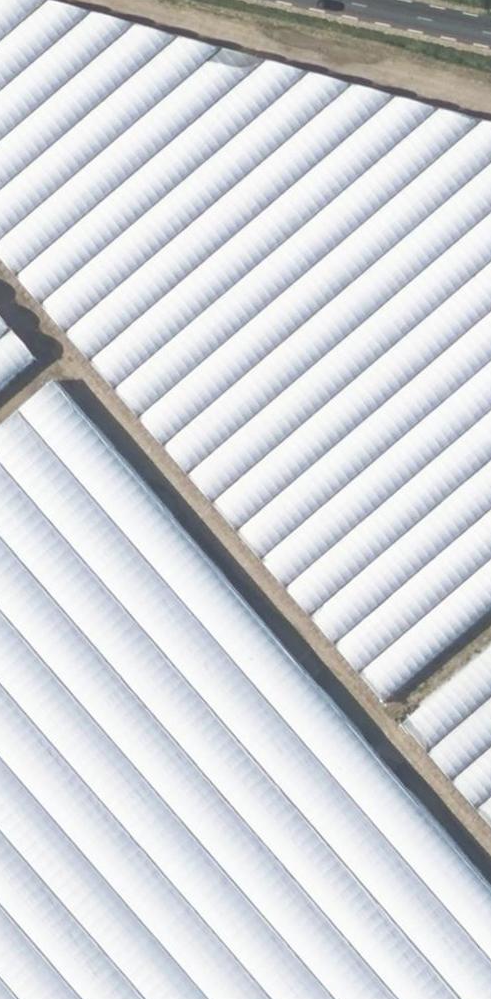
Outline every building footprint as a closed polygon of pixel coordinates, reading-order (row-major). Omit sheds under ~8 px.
[(490,612),(490,124),(91,13),(45,0),(0,0),(0,260),(383,706),(490,612)] [(37,361),(0,319),(0,393),(37,361)] [(0,430),(0,998),(490,998),(490,889),(56,382),(0,430)] [(403,729),(490,831),(490,652),(403,729)]
